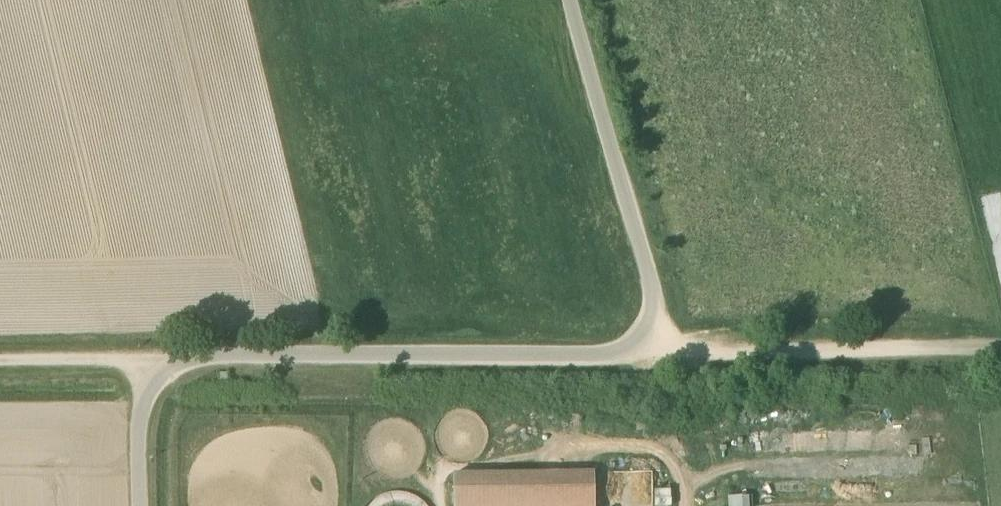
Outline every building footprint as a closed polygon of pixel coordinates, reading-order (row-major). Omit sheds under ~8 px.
[(483,472),(484,505),(595,505),(594,470),(483,472)] [(749,493),(728,494),(729,505),(750,505),(749,493)]
